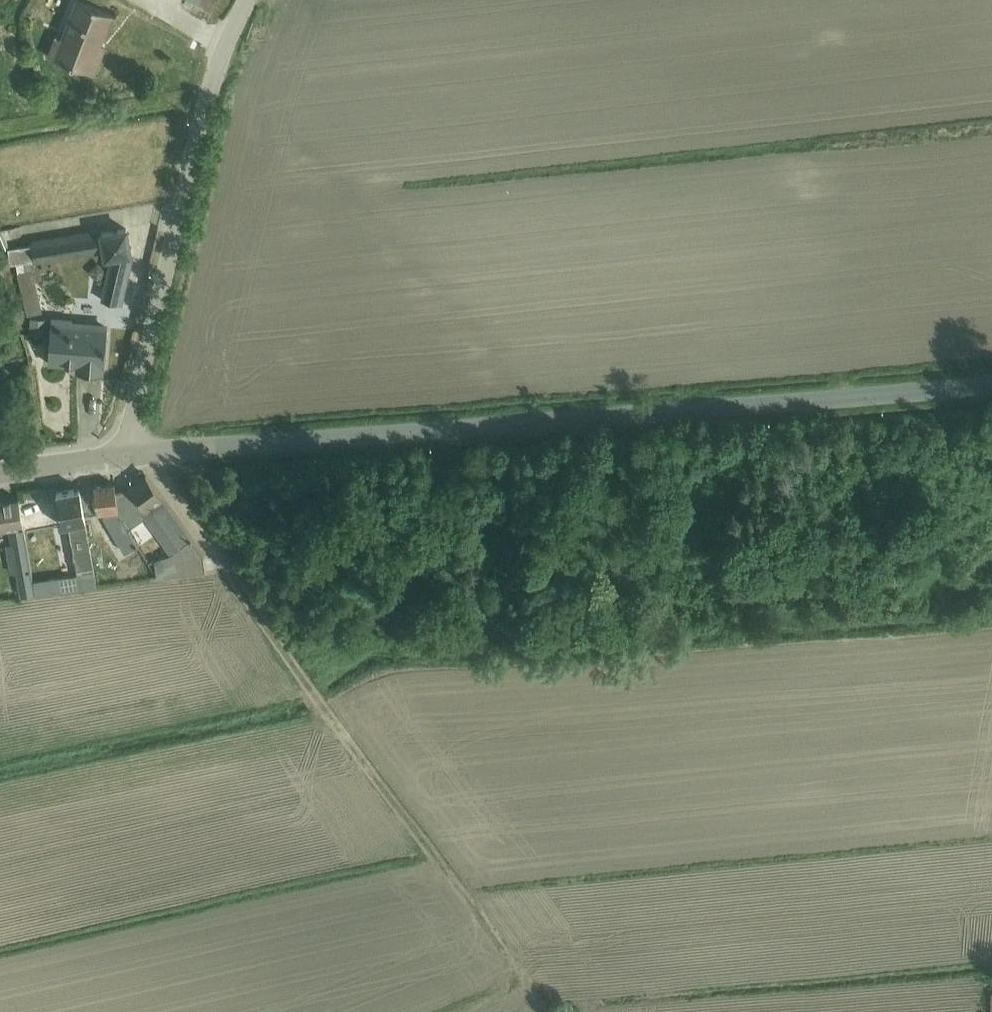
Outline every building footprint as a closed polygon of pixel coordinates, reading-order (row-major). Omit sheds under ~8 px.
[(42,13),(56,18),(61,4),(52,0),(47,0),(42,13)] [(47,55),(95,73),(102,53),(97,51),(101,43),(112,14),(78,0),(75,0),(61,37),(55,35),(47,55)] [(211,10),(216,0),(191,0),(211,10)] [(32,243),(8,248),(10,258),(16,263),(28,315),(43,311),(32,269),(35,269),(34,262),(103,251),(104,259),(111,258),(101,299),(123,304),(130,253),(126,228),(32,243)] [(98,262),(88,271),(97,280),(107,271),(98,262)] [(51,316),(48,362),(78,365),(77,372),(102,374),(106,321),(72,320),(72,317),(51,316)] [(30,317),(28,333),(46,334),(48,318),(30,317)] [(118,509),(129,527),(144,517),(171,553),(176,550),(179,553),(179,561),(150,565),(157,577),(205,570),(204,554),(146,474),(129,486),(130,487),(116,492),(118,509)] [(80,488),(84,513),(106,512),(106,513),(103,515),(125,551),(138,544),(129,527),(118,509),(116,492),(114,483),(94,485),(80,488)] [(33,579),(36,595),(97,586),(84,513),(80,488),(57,492),(63,524),(70,523),(78,572),(33,579)] [(33,579),(18,497),(0,500),(0,529),(9,528),(12,542),(6,543),(10,572),(17,571),(21,595),(36,595),(33,579)]
